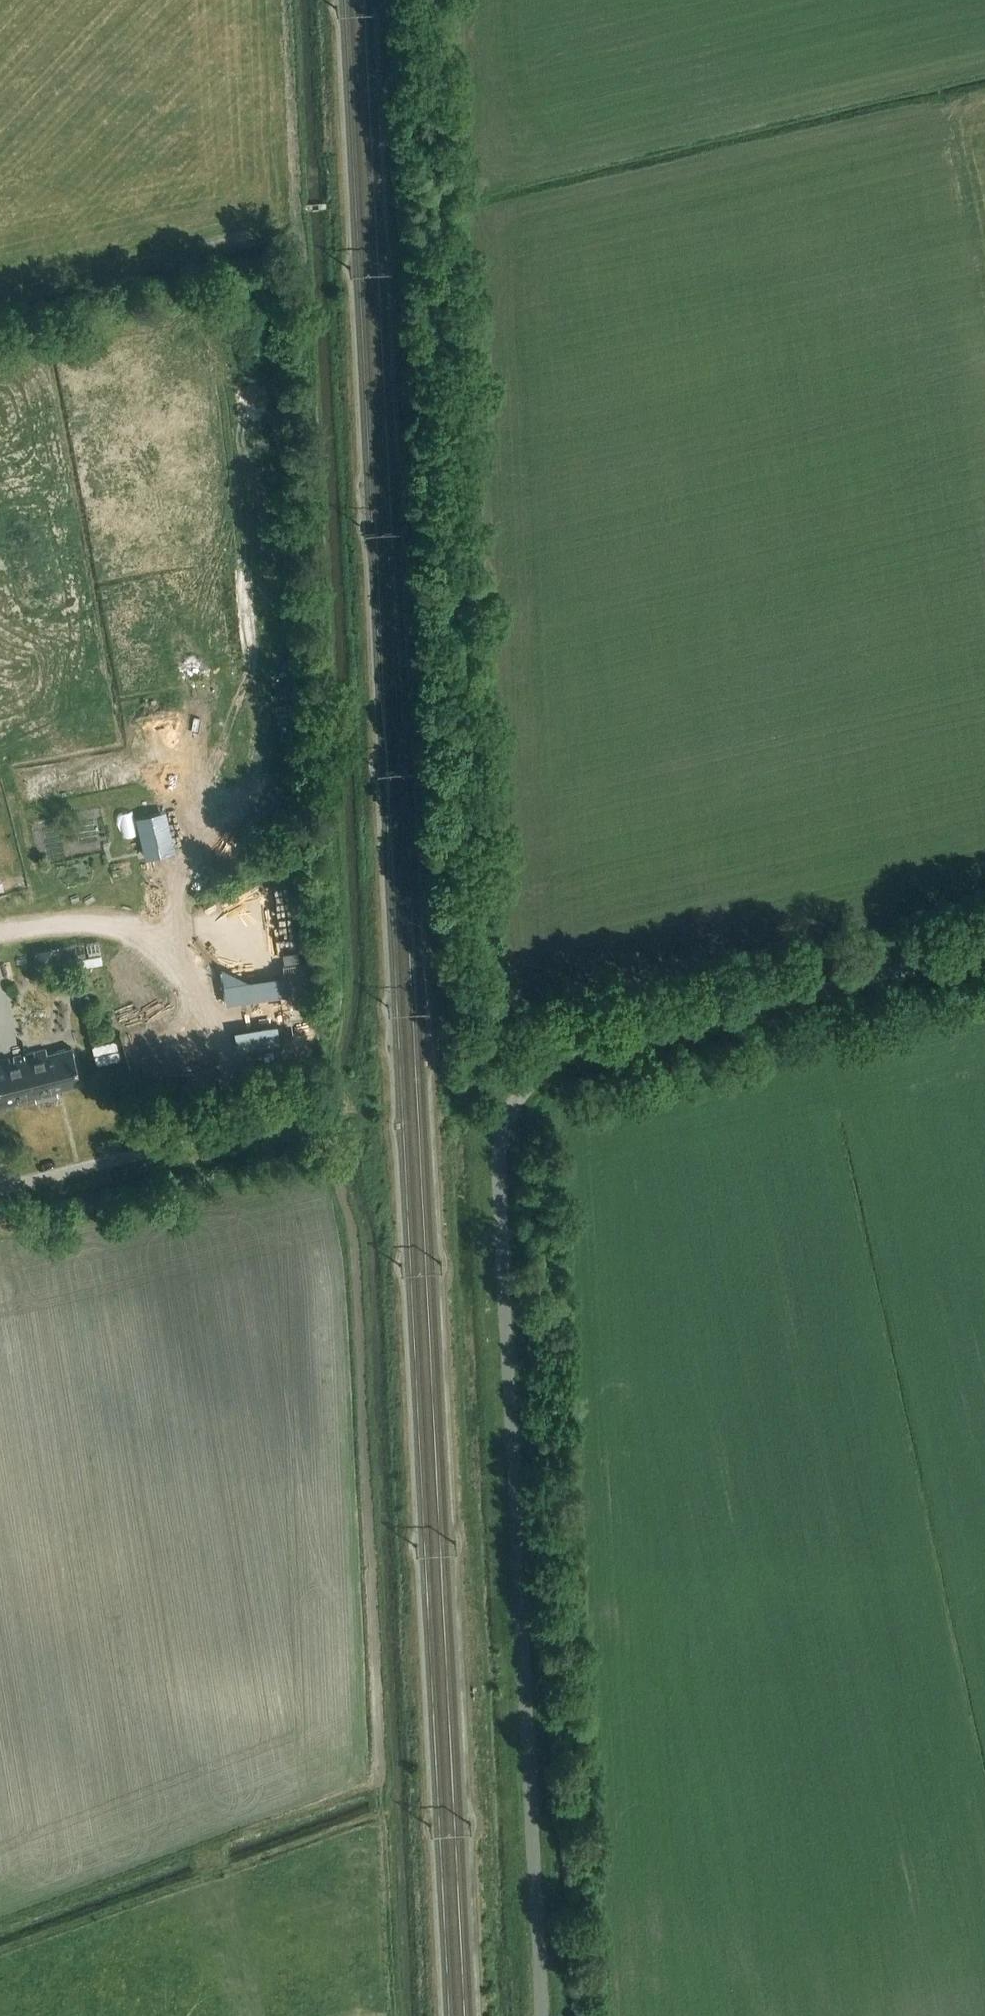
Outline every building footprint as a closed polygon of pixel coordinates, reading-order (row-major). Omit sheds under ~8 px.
[(78,958),(80,968),(104,963),(102,954),(78,958)] [(263,1042),(299,1040),(296,977),(261,979),(263,1042)] [(117,1040),(93,1045),(97,1063),(120,1057),(117,1040)] [(58,1101),(57,1096),(81,1089),(72,1053),(47,1060),(46,1054),(0,1066),(0,1116),(58,1101)]
